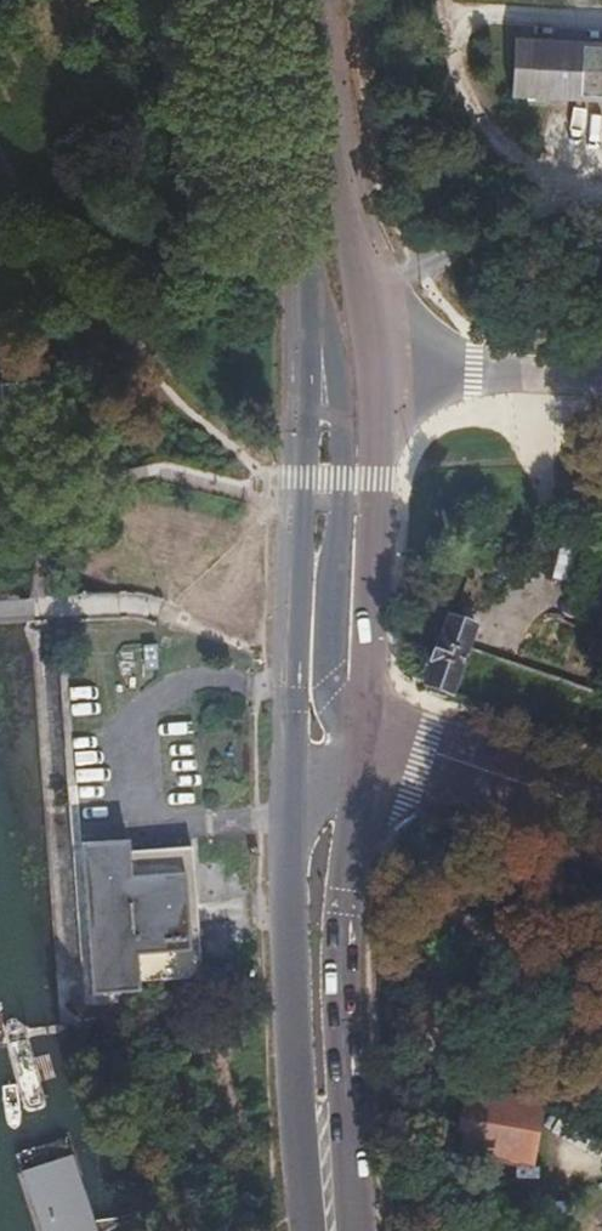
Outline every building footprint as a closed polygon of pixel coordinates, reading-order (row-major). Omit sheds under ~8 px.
[(511,38),(509,96),(601,101),(601,42),(511,38)] [(449,618),(425,685),(457,696),(474,651),(482,629),(449,618)] [(129,841),(80,845),(95,995),(143,990),(142,979),(206,972),(193,843),(130,849),(129,841)] [(462,1134),(458,1152),(528,1165),(540,1104),(473,1092),(472,1097),(468,1095),(459,1133),(462,1134)] [(550,1206),(547,1217),(576,1225),(579,1213),(550,1206)]
